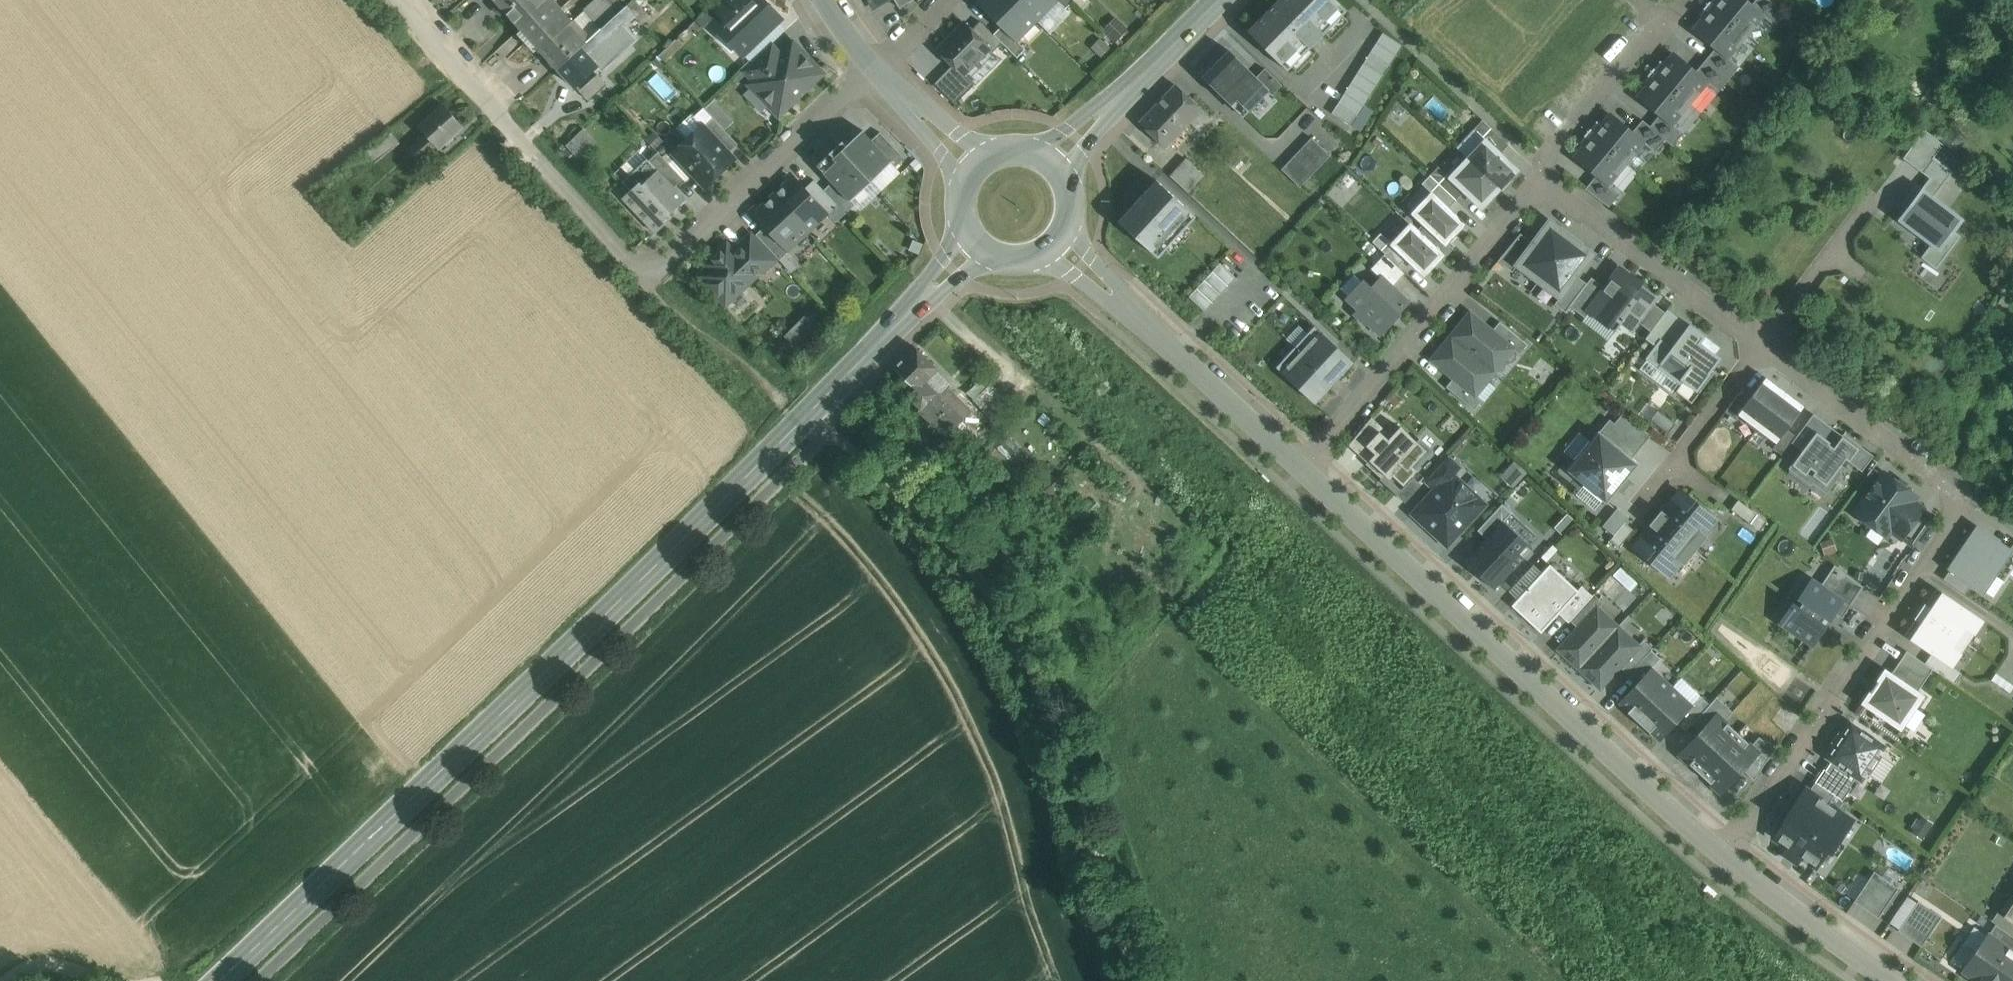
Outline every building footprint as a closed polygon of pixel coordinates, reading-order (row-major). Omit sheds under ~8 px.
[(498,4),(521,28),(552,0),(503,0),(498,4)] [(521,28),(540,49),(573,20),(555,0),(552,0),(521,28)] [(540,49),(558,68),(598,32),(616,16),(602,0),(595,0),(585,9),(585,10),(574,20),(573,20),(540,49)] [(619,0),(602,0),(616,16),(626,7),(619,0)] [(635,0),(633,0),(627,5),(636,15),(635,16),(642,24),(650,16),(635,0)] [(696,19),(701,24),(716,10),(725,20),(746,0),(716,0),(696,19)] [(764,0),(746,0),(725,20),(718,26),(744,54),(781,19),(764,0)] [(1017,0),(983,0),(980,3),(1002,25),(1016,39),(1036,19),(1017,0)] [(1036,19),(1055,0),(1017,0),(1036,19)] [(1073,0),(1056,0),(1065,9),(1074,0),(1073,0)] [(1336,0),(1279,0),(1248,31),(1251,34),(1288,71),(1347,11),(1336,0)] [(1711,7),(1746,37),(1755,26),(1753,25),(1762,15),(1763,14),(1752,5),(1746,0),(1717,0),(1711,7)] [(1752,5),(1763,14),(1762,15),(1774,25),(1784,13),(1770,0),(1755,0),(1752,5)] [(598,32),(558,68),(575,87),(599,66),(602,69),(620,54),(607,41),(635,16),(636,15),(627,5),(626,7),(616,16),(598,32)] [(1746,37),(1711,7),(1702,18),(1704,19),(1695,30),(1716,48),(1727,57),(1727,56),(1736,46),(1738,47),(1746,37)] [(990,47),(966,23),(939,50),(953,65),(963,74),(964,74),(978,60),(982,57),(985,54),(987,50),(990,47)] [(1016,39),(1002,25),(994,34),(1017,57),(1026,49),(1016,40),(1016,39)] [(1375,108),(1369,105),(1403,42),(1380,30),(1334,114),(1363,130),(1375,108)] [(823,73),(794,43),(781,55),(755,80),(751,84),(762,96),(772,101),(782,111),(823,73)] [(771,45),(745,69),(755,80),(781,55),(771,45)] [(1727,57),(1716,48),(1706,60),(1729,79),(1739,66),(1727,56),(1727,57)] [(1270,90),(1229,50),(1203,77),(1243,117),(1270,90)] [(1696,71),(1675,54),(1666,65),(1664,64),(1655,74),(1691,104),(1699,93),(1698,92),(1706,82),(1707,81),(1696,71)] [(1729,79),(1706,60),(1696,71),(1707,81),(1706,82),(1718,91),(1729,79)] [(963,74),(953,65),(935,83),(956,104),(975,84),(964,74),(963,74)] [(1691,104),(1655,74),(1646,85),(1648,86),(1639,97),(1660,115),(1671,124),(1672,123),(1680,113),(1682,114),(1691,104)] [(1176,84),(1140,122),(1166,148),(1191,122),(1202,110),(1176,84)] [(727,127),(736,119),(716,97),(707,106),(727,127)] [(464,127),(443,104),(420,125),(427,134),(411,148),(422,160),(438,145),(441,148),(464,127)] [(1202,110),(1191,122),(1199,130),(1211,117),(1202,110)] [(1632,132),(1611,114),(1602,125),(1601,124),(1592,135),(1627,164),(1636,154),(1634,152),(1643,142),(1643,141),(1632,132)] [(1671,124),(1660,115),(1650,126),(1650,127),(1665,140),(1673,146),(1684,133),(1672,123),(1671,124)] [(738,144),(714,118),(704,127),(728,153),(738,144)] [(1509,144),(1482,120),(1474,128),(1486,139),(1501,153),(1509,144)] [(1665,140),(1650,127),(1650,126),(1643,120),(1632,132),(1643,141),(1643,142),(1655,152),(1665,140)] [(702,126),(675,152),(706,185),(734,159),(728,153),(704,127),(702,126)] [(568,144),(580,158),(597,142),(586,128),(568,144)] [(1904,155),(1931,177),(1925,184),(1936,193),(1954,171),(1935,156),(1945,143),(1926,128),(1904,155)] [(863,130),(847,145),(843,140),(817,165),(833,182),(850,200),(849,200),(850,201),(851,200),(891,162),(893,161),(892,160),(891,161),(872,140),(863,131),(864,130),(863,130)] [(392,132),(367,152),(376,162),(400,143),(392,132)] [(905,158),(880,132),(872,140),(891,161),(892,160),(893,161),(891,162),(896,167),(905,158)] [(1627,164),(1592,135),(1583,145),(1585,146),(1575,157),(1597,175),(1608,184),(1617,173),(1618,175),(1627,164)] [(1315,137),(1284,166),(1301,183),(1331,154),(1315,137)] [(1501,153),(1486,139),(1468,158),(1500,189),(1518,170),(1501,153)] [(1239,146),(1227,159),(1236,167),(1248,153),(1239,146)] [(669,164),(658,152),(650,160),(659,170),(661,172),(669,164)] [(1204,175),(1186,158),(1178,167),(1196,183),(1204,175)] [(1500,189),(1468,158),(1450,177),(1465,191),(1482,208),(1500,189)] [(1450,177),(1438,166),(1430,175),(1456,200),(1465,191),(1450,177)] [(1196,183),(1178,167),(1170,175),(1188,192),(1196,183)] [(661,172),(659,170),(643,184),(671,214),(686,199),(661,172)] [(1456,200),(1430,175),(1422,184),(1432,193),(1448,209),(1456,200)] [(1597,175),(1585,189),(1609,207),(1620,193),(1608,184),(1597,175)] [(1335,188),(1354,205),(1364,194),(1345,177),(1335,188)] [(824,190),(814,179),(806,188),(828,211),(828,212),(829,214),(838,205),(824,190)] [(1196,216),(1157,180),(1157,179),(1119,221),(1158,257),(1196,216)] [(806,188),(800,181),(790,181),(774,195),(808,231),(828,212),(828,211),(806,188)] [(643,184),(640,182),(623,198),(656,233),(673,217),(671,214),(643,184)] [(833,182),(824,190),(838,205),(846,213),(856,204),(851,200),(850,201),(849,200),(850,200),(833,182)] [(1964,219),(1922,188),(1898,220),(1940,251),(1964,219)] [(1448,209),(1432,193),(1414,213),(1446,243),(1464,224),(1448,209)] [(774,195),(759,210),(759,220),(765,226),(787,250),(788,249),(808,231),(774,195)] [(1532,243),(1516,264),(1538,281),(1572,237),(1550,220),(1532,243)] [(1443,255),(1411,225),(1393,244),(1407,258),(1425,274),(1443,255)] [(787,250),(765,226),(756,234),(780,260),(789,251),(788,249),(787,250)] [(1393,244),(1381,233),(1373,242),(1399,266),(1407,258),(1393,244)] [(1532,243),(1520,234),(1499,261),(1511,270),(1516,264),(1532,243)] [(775,260),(751,235),(740,245),(743,247),(762,268),(764,270),(775,260)] [(1572,237),(1538,281),(1560,297),(1555,304),(1565,312),(1570,306),(1587,283),(1577,276),(1594,253),(1572,237)] [(743,247),(736,254),(725,254),(722,250),(709,263),(708,284),(726,303),(756,275),(755,274),(762,268),(743,247)] [(1207,309),(1237,276),(1221,262),(1191,295),(1207,309)] [(1654,297),(1631,280),(1633,276),(1632,275),(1631,276),(1621,268),(1606,288),(1593,305),(1601,311),(1613,320),(1615,317),(1622,322),(1630,328),(1636,320),(1651,301),(1654,297)] [(1606,288),(1592,277),(1587,283),(1570,306),(1585,317),(1590,311),(1589,311),(1593,305),(1606,288)] [(1408,303),(1381,278),(1371,289),(1364,281),(1349,297),(1361,309),(1356,314),(1366,323),(1368,321),(1381,333),(1399,315),(1398,313),(1408,303)] [(1656,305),(1651,301),(1636,320),(1651,331),(1665,312),(1656,305)] [(784,332),(802,346),(822,321),(805,307),(784,332)] [(1492,331),(1470,313),(1451,336),(1494,372),(1513,349),(1514,348),(1492,331)] [(1613,320),(1609,326),(1616,331),(1622,322),(1615,317),(1613,320)] [(1528,344),(1500,321),(1492,331),(1514,348),(1513,349),(1519,354),(1528,344)] [(1721,358),(1701,342),(1706,336),(1690,324),(1670,350),(1690,365),(1680,379),(1696,391),(1721,358)] [(1354,363),(1315,326),(1277,367),(1316,404),(1354,363)] [(1494,372),(1451,336),(1432,359),(1454,377),(1475,395),(1476,394),(1494,372)] [(938,368),(916,346),(896,367),(907,378),(918,389),(941,412),(951,402),(939,389),(937,392),(926,381),(938,368)] [(1475,395),(1454,377),(1446,387),(1448,388),(1474,409),(1482,399),(1476,394),(1475,395)] [(1766,377),(1738,413),(1758,428),(1785,392),(1766,377)] [(907,378),(898,387),(897,386),(887,397),(899,408),(910,397),(918,389),(907,378)] [(991,383),(975,400),(984,408),(1000,392),(991,383)] [(941,412),(918,389),(910,397),(920,408),(919,410),(947,437),(956,427),(941,412)] [(1785,392),(1758,428),(1763,432),(1763,425),(1763,432),(1768,436),(1777,442),(1804,406),(1785,392)] [(951,402),(941,412),(956,427),(971,412),(956,397),(951,402)] [(1632,455),(1651,434),(1623,408),(1604,429),(1632,455)] [(982,422),(971,412),(956,427),(965,435),(971,430),(973,431),(982,422)] [(1372,417),(1349,445),(1367,462),(1369,460),(1375,454),(1366,445),(1380,431),(1389,439),(1392,436),(1372,417)] [(1392,436),(1389,439),(1380,431),(1366,445),(1375,454),(1369,460),(1385,474),(1390,479),(1393,475),(1403,465),(1400,462),(1418,443),(1401,426),(1392,436)] [(1639,463),(1599,430),(1566,470),(1573,476),(1606,504),(1639,463)] [(1575,458),(1590,441),(1580,433),(1566,450),(1575,458)] [(1834,447),(1829,444),(1831,442),(1818,433),(1802,455),(1800,453),(1791,465),(1823,489),(1827,492),(1845,467),(1842,465),(1846,459),(1849,462),(1854,455),(1859,448),(1843,437),(1844,436),(1842,435),(1834,447)] [(1418,443),(1400,462),(1403,465),(1393,475),(1396,478),(1404,485),(1417,471),(1412,466),(1427,450),(1418,443)] [(1385,474),(1369,460),(1367,462),(1366,463),(1381,478),(1385,474)] [(1485,504),(1451,472),(1440,484),(1413,513),(1447,545),(1485,504)] [(1884,473),(1855,512),(1873,526),(1877,521),(1890,531),(1916,497),(1884,473)] [(1408,514),(1433,488),(1425,481),(1400,507),(1408,514)] [(1053,484),(1043,494),(1055,506),(1065,497),(1053,484)] [(1714,519),(1680,491),(1663,513),(1661,512),(1656,518),(1695,549),(1706,536),(1703,533),(1714,519)] [(1767,521),(1738,499),(1731,509),(1760,531),(1767,521)] [(1695,549),(1656,518),(1651,524),(1652,525),(1635,547),(1669,575),(1680,560),(1684,563),(1695,549)] [(1531,548),(1502,520),(1464,561),(1493,588),(1531,548)] [(1625,522),(1610,540),(1619,548),(1634,529),(1625,522)] [(2010,549),(1978,528),(1951,569),(1982,590),(2010,549)] [(1578,589),(1551,564),(1512,608),(1540,632),(1578,589)] [(1842,600),(1812,580),(1800,598),(1804,600),(1798,608),(1793,605),(1781,623),(1813,644),(1825,626),(1821,623),(1826,615),(1830,618),(1842,600)] [(1867,614),(1880,594),(1865,584),(1852,604),(1867,614)] [(1983,620),(1943,592),(1932,608),(1925,603),(1914,618),(1922,624),(1911,639),(1952,666),(1983,620)] [(1594,594),(1570,620),(1578,628),(1597,608),(1598,608),(1603,602),(1594,594)] [(1578,628),(1559,649),(1580,668),(1618,627),(1598,608),(1597,608),(1578,628)] [(1618,627),(1580,668),(1600,687),(1620,666),(1638,646),(1638,645),(1618,627)] [(1638,646),(1620,666),(1628,674),(1651,650),(1653,648),(1643,639),(1638,645),(1638,646)] [(1651,650),(1628,674),(1627,676),(1636,684),(1651,668),(1661,658),(1651,650)] [(1933,668),(1907,650),(1891,674),(1917,692),(1933,668)] [(1636,684),(1622,699),(1633,709),(1629,713),(1639,722),(1671,687),(1651,668),(1636,684)] [(1891,674),(1885,670),(1863,703),(1901,728),(1923,696),(1917,692),(1891,674)] [(1671,687),(1639,722),(1648,731),(1652,727),(1663,737),(1677,722),(1692,706),(1691,706),(1671,687)] [(1701,695),(1691,706),(1692,706),(1677,722),(1685,730),(1710,704),(1701,695)] [(1633,709),(1622,699),(1620,702),(1629,710),(1628,712),(1629,713),(1633,709)] [(1738,733),(1717,713),(1679,755),(1700,774),(1738,733)] [(1851,724),(1843,735),(1841,734),(1834,744),(1836,745),(1828,757),(1833,760),(1857,776),(1861,779),(1867,770),(1869,772),(1880,756),(1878,755),(1884,746),(1851,724)] [(1663,737),(1652,727),(1648,731),(1650,732),(1651,731),(1660,739),(1663,737)] [(1759,752),(1738,733),(1700,774),(1721,793),(1759,752)] [(1857,776),(1833,760),(1826,770),(1850,786),(1857,776)] [(1826,770),(1824,768),(1815,782),(1843,800),(1852,787),(1850,786),(1826,770)] [(1851,821),(1805,789),(1785,820),(1786,821),(1775,837),(1817,865),(1835,838),(1838,840),(1851,821)] [(1899,887),(1874,871),(1854,901),(1878,917),(1899,887)] [(1940,915),(1918,900),(1898,930),(1921,946),(1940,915)] [(1997,928),(1992,936),(2012,950),(2012,939),(1997,928)] [(1971,980),(2012,980),(2012,950),(1992,936),(1988,933),(1961,974),(1971,980)]
